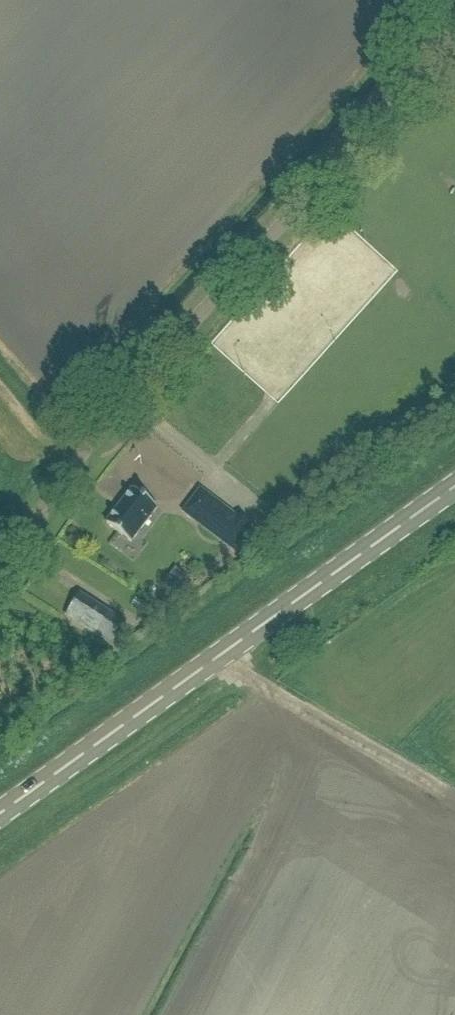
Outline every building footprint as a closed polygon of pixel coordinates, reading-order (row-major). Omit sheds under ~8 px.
[(133,491),(107,526),(131,544),(158,509),(133,491)] [(183,514),(236,554),(254,530),(236,517),(236,518),(201,491),(183,514)] [(432,787),(449,796),(453,786),(436,778),(432,787)]
